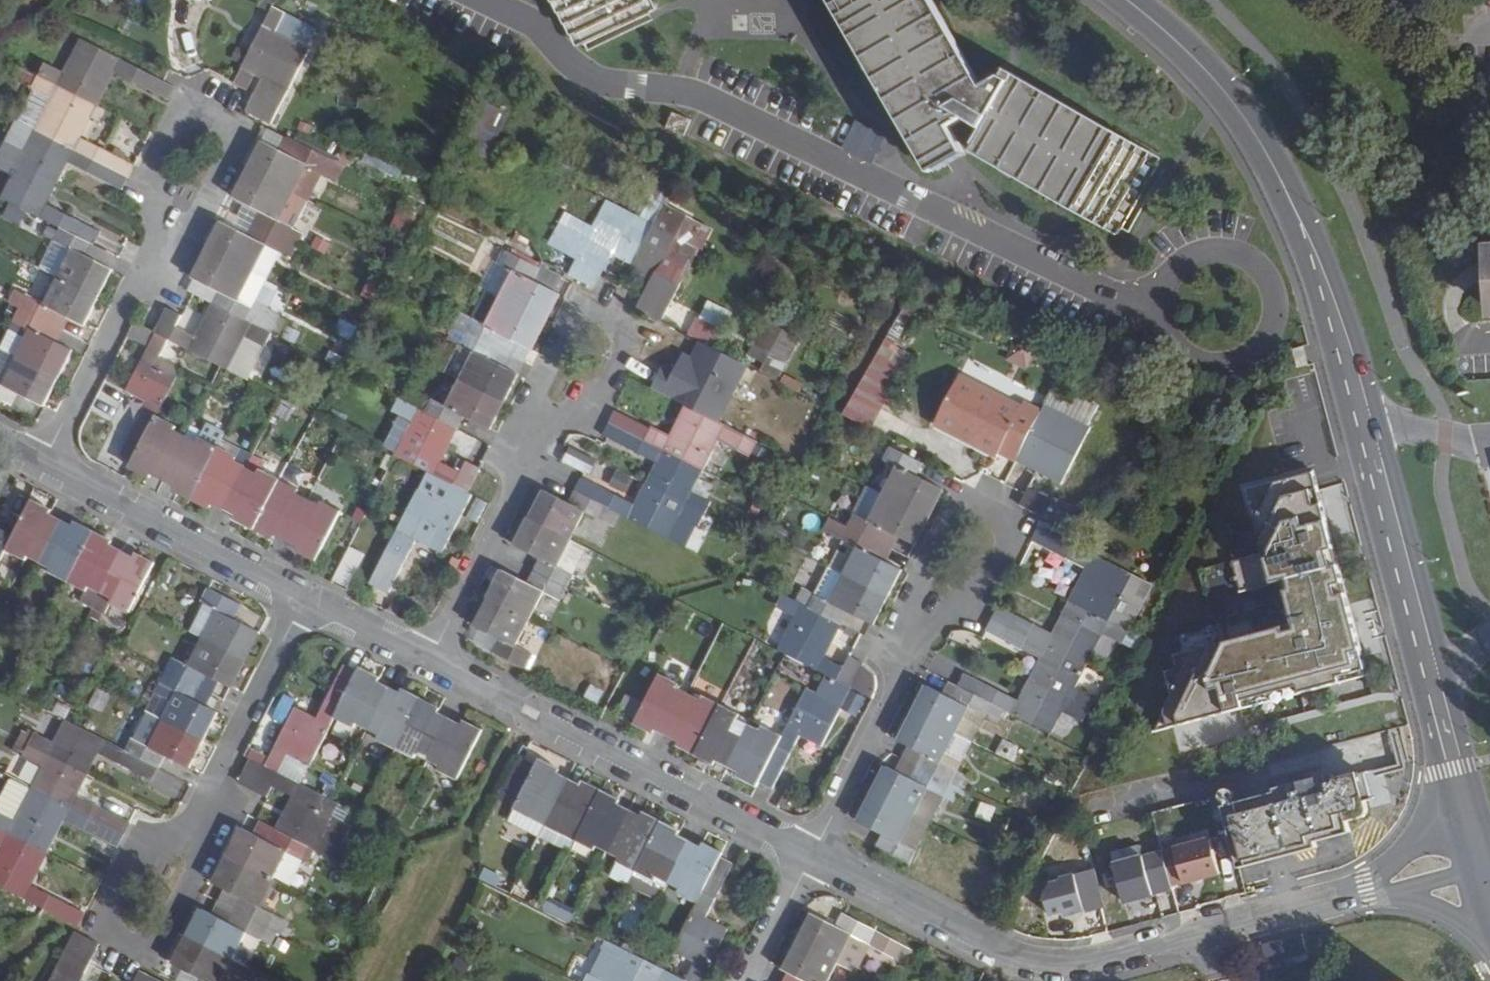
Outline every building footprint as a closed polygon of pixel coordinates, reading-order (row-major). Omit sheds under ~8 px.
[(274,0),(258,0),(258,1),(269,8),(270,7),(274,0)] [(584,45),(650,15),(643,0),(563,0),(584,45)] [(922,0),(847,0),(842,3),(937,171),(966,155),(952,129),(966,122),(982,132),(974,145),(1038,182),(1122,231),(1159,168),(1091,129),(1013,84),(1000,77),(974,92),(922,0)] [(273,34),(284,14),(270,7),(269,8),(240,67),(260,77),(244,109),(270,122),(306,50),(273,34)] [(284,14),(273,34),(304,49),(315,29),(284,14)] [(64,73),(46,63),(38,75),(97,106),(103,92),(99,91),(109,70),(167,100),(173,85),(163,80),(81,39),(64,73)] [(52,97),(35,129),(128,176),(134,165),(76,136),(86,114),(92,117),(97,106),(38,75),(32,87),(52,97)] [(487,151),(506,115),(484,104),(466,140),(487,151)] [(684,135),(689,121),(674,115),(668,132),(683,138),(684,135)] [(24,151),(35,129),(15,119),(5,141),(24,151)] [(57,183),(63,172),(59,169),(63,160),(121,190),(128,176),(35,129),(24,151),(5,141),(0,150),(0,155),(57,183)] [(320,173),(327,159),(311,151),(295,142),(287,157),(261,144),(248,170),(292,193),(307,166),(320,173)] [(0,155),(0,170),(11,176),(0,198),(61,229),(93,245),(100,231),(42,202),(46,193),(52,194),(57,183),(0,155)] [(280,219),(292,193),(248,170),(234,196),(246,202),(260,210),(253,224),(286,240),(292,228),(293,226),(280,219)] [(582,260),(573,276),(595,287),(611,255),(633,266),(663,207),(677,182),(664,175),(649,200),(640,219),(611,204),(593,237),(582,260)] [(293,226),(306,200),(292,193),(280,219),(293,226)] [(260,210),(246,202),(239,216),(253,224),(260,210)] [(676,237),(685,218),(663,207),(633,266),(654,277),(637,309),(661,323),(699,250),(676,237)] [(553,244),(582,260),(593,237),(586,234),(592,224),(570,212),(553,244)] [(234,228),(247,235),(253,224),(239,216),(234,228)] [(699,250),(709,231),(685,218),(676,237),(699,250)] [(234,228),(221,222),(207,250),(207,251),(265,280),(280,252),(286,240),(253,224),(247,235),(234,228)] [(292,228),(286,240),(297,246),(303,234),(292,228)] [(55,241),(71,249),(56,278),(97,299),(111,269),(88,257),(93,245),(61,229),(55,241)] [(297,246),(286,240),(280,252),(291,258),(297,246)] [(207,250),(193,276),(204,282),(220,289),(213,303),(213,304),(256,325),(272,334),(278,337),(287,319),(280,316),(281,315),(254,301),(265,280),(207,251),(207,250)] [(502,264),(515,271),(501,299),(546,321),(560,294),(534,281),(540,268),(508,251),(502,264)] [(27,297),(21,309),(53,326),(59,313),(84,325),(97,299),(56,278),(43,304),(27,297)] [(213,303),(220,289),(204,282),(198,295),(213,303)] [(462,314),(455,326),(499,348),(505,335),(521,344),(532,349),(546,321),(501,299),(485,290),(471,318),(462,314)] [(157,333),(170,339),(222,366),(248,379),(272,334),(256,325),(213,304),(213,303),(206,316),(211,320),(202,339),(178,327),(184,316),(169,307),(157,333)] [(15,322),(30,329),(16,357),(58,378),(71,351),(46,338),(53,326),(21,309),(15,322)] [(30,329),(15,322),(0,349),(16,357),(30,329)] [(459,344),(474,351),(459,379),(504,402),(518,374),(508,369),(492,361),(499,348),(455,326),(449,339),(459,344)] [(763,328),(748,357),(763,365),(759,372),(775,379),(794,345),(763,328)] [(120,455),(134,462),(157,418),(182,368),(161,357),(170,339),(157,333),(126,390),(148,401),(120,455)] [(697,396),(692,394),(686,406),(743,435),(744,436),(750,424),(742,419),(752,399),(741,393),(748,381),(665,338),(656,333),(650,344),(709,375),(697,396)] [(521,344),(505,335),(499,348),(514,356),(521,344)] [(873,336),(845,390),(872,403),(899,349),(873,336)] [(459,344),(446,372),(459,379),(474,351),(459,344)] [(499,348),(492,361),(508,369),(518,374),(525,362),(514,356),(499,348)] [(16,357),(0,349),(0,384),(2,385),(16,357)] [(58,378),(16,357),(2,385),(0,384),(0,400),(12,405),(17,394),(44,406),(58,378)] [(268,380),(282,385),(288,366),(275,361),(268,380)] [(969,442),(996,456),(999,452),(1015,460),(1040,411),(1023,402),(1021,407),(959,375),(934,424),(961,438),(963,433),(972,438),(969,442)] [(491,427),(504,402),(459,379),(446,405),(425,393),(418,407),(458,428),(465,414),(491,427)] [(1096,409),(1053,387),(1045,402),(1040,411),(1015,460),(1037,471),(1030,485),(1041,491),(1049,477),(1060,483),(1089,428),(1087,426),(1096,409)] [(845,390),(835,410),(862,423),(872,403),(845,390)] [(450,441),(458,428),(418,407),(398,398),(392,412),(400,416),(412,422),(394,455),(396,456),(453,485),(466,491),(479,467),(466,460),(460,470),(436,457),(445,439),(450,441)] [(757,442),(744,436),(743,435),(686,406),(679,420),(686,422),(683,429),(676,426),(671,436),(653,427),(652,429),(617,411),(609,425),(702,471),(718,440),(750,456),(757,442)] [(412,422),(400,416),(382,448),(394,455),(412,422)] [(157,418),(134,462),(132,465),(147,473),(149,469),(165,478),(183,442),(171,436),(176,427),(157,418)] [(679,420),(676,426),(683,429),(686,422),(679,420)] [(199,439),(217,449),(221,442),(222,439),(193,424),(183,442),(194,448),(199,439)] [(657,475),(652,472),(646,484),(704,513),(710,501),(691,492),(702,471),(609,425),(604,437),(661,466),(657,475)] [(963,433),(961,438),(969,442),(972,438),(963,433)] [(178,489),(193,497),(217,449),(199,439),(194,448),(183,442),(165,478),(181,486),(178,489)] [(242,473),(251,457),(221,442),(217,449),(237,459),(233,467),(242,473)] [(590,475),(599,460),(570,446),(562,461),(590,475)] [(898,466),(884,493),(928,516),(941,488),(915,476),(922,462),(890,446),(883,459),(898,466)] [(237,459),(217,449),(193,497),(207,504),(210,500),(226,508),(244,474),(242,473),(233,467),(237,459)] [(260,471),(255,479),(244,474),(226,508),(240,515),(238,520),(254,528),(279,481),(260,471)] [(425,542),(437,548),(466,491),(453,485),(434,476),(425,494),(424,493),(376,584),(389,592),(419,533),(428,537),(425,542)] [(698,527),(704,513),(646,484),(639,496),(644,499),(640,508),(582,478),(574,491),(607,508),(667,538),(678,517),(698,527)] [(1367,674),(1314,480),(1230,502),(1262,524),(1268,550),(1237,558),(1245,589),(1297,576),(1309,618),(1175,654),(1179,668),(1167,671),(1173,696),(1157,730),(1367,674)] [(270,532),(286,541),(305,505),(292,498),(297,490),(279,481),(254,528),(268,536),(270,532)] [(899,536),(914,544),(928,516),(884,493),(869,487),(849,525),(881,542),(887,530),(899,536)] [(568,503),(544,491),(529,518),(571,540),(586,511),(601,520),(607,508),(574,491),(568,503)] [(26,560),(31,551),(42,557),(61,521),(46,513),(48,509),(34,502),(8,551),(26,560)] [(316,510),(305,505),(286,541),(303,549),(301,552),(315,560),(339,511),(321,502),(316,510)] [(687,548),(698,527),(678,517),(667,538),(687,548)] [(557,567),(571,540),(529,518),(516,546),(541,559),(534,571),(566,588),(573,575),(557,567)] [(77,529),(61,521),(42,557),(37,566),(67,581),(92,533),(78,526),(77,529)] [(841,540),(827,567),(843,574),(887,596),(900,570),(885,563),(874,557),(881,542),(849,525),(841,540)] [(1069,601),(1070,602),(1128,631),(1134,617),(1116,607),(1132,576),(1049,532),(1040,527),(1033,541),(1086,569),(1093,572),(1083,591),(1076,588),(1069,601)] [(887,530),(881,542),(893,548),(899,536),(887,530)] [(106,546),(109,540),(92,533),(67,581),(88,591),(92,582),(103,588),(121,553),(106,546)] [(573,575),(587,548),(571,540),(557,567),(573,575)] [(874,557),(885,563),(893,548),(881,542),(874,557)] [(348,588),(361,552),(345,546),(332,582),(348,588)] [(139,556),(136,561),(121,553),(103,588),(115,594),(110,603),(128,612),(154,564),(139,556)] [(872,623),(887,596),(843,574),(827,567),(814,593),(802,588),(796,599),(840,622),(847,611),(866,620),(872,623)] [(1083,591),(1093,572),(1086,569),(1076,588),(1083,591)] [(543,592),(560,600),(566,588),(534,571),(526,584),(502,572),(488,598),(530,620),(543,592)] [(1134,617),(1151,585),(1132,576),(1116,607),(1134,617)] [(204,605),(218,612),(204,638),(243,658),(257,632),(234,620),(241,608),(207,591),(201,604),(204,605)] [(828,633),(833,636),(840,622),(796,599),(782,593),(775,606),(794,616),(776,649),(784,654),(835,679),(850,686),(863,662),(848,654),(842,664),(819,653),(828,633)] [(531,656),(515,647),(530,620),(488,598),(474,626),(498,638),(492,651),(525,667),(531,656)] [(1070,602),(1069,601),(1063,613),(1069,616),(1059,635),(1053,632),(1000,606),(993,619),(1085,667),(1102,633),(1121,642),(1128,631),(1070,602)] [(204,638),(218,612),(204,605),(190,631),(204,638)] [(866,620),(847,611),(840,622),(860,632),(866,620)] [(1059,635),(1069,616),(1063,613),(1053,632),(1059,635)] [(1041,669),(1036,666),(1029,680),(1087,709),(1094,696),(1075,685),(1085,667),(993,619),(987,630),(1046,661),(1041,669)] [(1128,631),(1122,642),(1139,652),(1145,640),(1128,631)] [(229,686),(243,658),(204,638),(190,666),(173,657),(167,670),(201,687),(207,674),(220,682),(229,686)] [(310,765),(335,717),(358,673),(345,665),(313,725),(307,722),(310,716),(296,709),(266,766),(281,774),(290,755),(310,765)] [(861,665),(850,686),(872,698),(873,695),(875,688),(875,683),(874,678),(871,673),(868,670),(864,666),(861,665)] [(360,668),(358,673),(335,717),(353,727),(357,718),(370,725),(388,688),(371,680),(373,675),(360,668)] [(194,701),(201,687),(167,670),(159,684),(177,693),(164,718),(203,738),(216,713),(207,708),(194,701)] [(1081,722),(1087,709),(1029,680),(1023,692),(1028,695),(1023,704),(965,673),(958,686),(990,703),(1003,710),(1050,733),(1061,711),(1081,722)] [(220,682),(207,674),(201,687),(214,694),(220,682)] [(659,674),(643,704),(636,718),(633,723),(648,731),(650,726),(668,734),(686,698),(673,691),(678,684),(659,674)] [(835,679),(825,698),(806,689),(782,735),(759,781),(772,788),(799,734),(802,728),(810,732),(807,738),(821,745),(850,686),(835,679)] [(164,718),(177,693),(159,684),(146,709),(164,718)] [(1003,710),(990,703),(958,686),(952,697),(928,685),(912,714),(953,734),(969,706),(984,713),(998,721),(1003,710)] [(201,687),(194,701),(207,708),(214,694),(201,687)] [(378,739),(395,748),(420,699),(407,692),(404,696),(388,688),(370,725),(381,730),(378,739)] [(627,695),(618,709),(622,711),(634,717),(636,718),(643,704),(627,695)] [(702,695),(697,704),(686,698),(668,734),(683,743),(681,747),(695,754),(720,705),(702,695)] [(433,706),(420,699),(395,748),(414,758),(418,749),(431,755),(449,720),(432,710),(433,706)] [(728,765),(750,720),(720,705),(695,754),(710,762),(713,757),(728,765)] [(970,743),(984,713),(969,706),(953,734),(970,743)] [(940,762),(953,734),(912,714),(898,741),(915,750),(924,754),(917,767),(949,783),(955,771),(940,762)] [(133,737),(126,750),(160,768),(166,754),(188,766),(203,738),(164,718),(149,746),(133,737)] [(35,735),(24,730),(20,738),(89,773),(95,761),(91,758),(95,749),(154,780),(160,768),(126,750),(74,723),(67,720),(55,742),(36,732),(35,735)] [(466,723),(463,727),(449,720),(431,755),(440,760),(436,769),(456,780),(481,730),(466,723)] [(759,781),(782,735),(750,720),(728,765),(745,774),(743,778),(757,786),(759,781)] [(953,734),(940,762),(955,771),(970,743),(953,734)] [(86,778),(89,773),(20,738),(16,747),(25,752),(43,764),(32,787),(125,834),(131,821),(108,809),(73,791),(76,784),(81,787),(86,778)] [(1010,761),(1017,747),(1001,739),(994,753),(1010,761)] [(917,767),(924,754),(915,750),(908,762),(917,767)] [(43,764),(25,752),(12,777),(13,777),(32,787),(43,764)] [(310,765),(290,755),(281,774),(301,784),(310,765)] [(513,808),(545,824),(568,778),(551,769),(552,765),(539,759),(536,765),(519,757),(504,787),(520,795),(513,808)] [(252,758),(239,782),(254,789),(266,766),(252,758)] [(911,779),(917,767),(908,762),(902,774),(911,779)] [(270,797),(276,786),(293,794),(299,798),(288,819),(282,815),(275,829),(314,848),(334,858),(341,845),(321,835),(337,803),(332,800),(301,784),(281,774),(266,766),(254,789),(270,797)] [(902,774),(886,766),(872,794),(913,814),(927,788),(943,796),(949,783),(917,767),(911,779),(902,774)] [(159,771),(154,786),(179,795),(185,780),(159,771)] [(1259,796),(1223,806),(1239,867),(1276,858),(1318,847),(1316,841),(1351,831),(1348,820),(1362,817),(1363,816),(1365,815),(1367,814),(1368,812),(1368,810),(1368,809),(1368,807),(1359,772),(1319,783),(1321,793),(1304,798),(1301,785),(1259,796)] [(12,777),(0,802),(0,811),(16,819),(32,787),(13,777),(12,777)] [(91,792),(94,782),(86,778),(81,787),(91,792)] [(587,783),(584,787),(568,778),(545,824),(575,839),(599,790),(587,783)] [(108,809),(112,803),(91,792),(81,787),(76,784),(73,791),(108,809)] [(502,786),(495,798),(513,808),(520,795),(504,787),(502,786)] [(119,846),(125,834),(32,787),(16,819),(0,811),(0,827),(49,851),(55,839),(50,835),(60,816),(119,846)] [(913,814),(929,823),(943,796),(927,788),(913,814)] [(613,797),(599,790),(575,839),(593,848),(598,840),(610,845),(628,810),(611,802),(613,797)] [(288,819),(299,798),(293,794),(282,815),(288,819)] [(898,842),(913,814),(872,794),(857,821),(883,834),(877,845),(908,862),(914,850),(898,842)] [(978,802),(973,818),(989,823),(994,807),(978,802)] [(539,835),(545,824),(513,808),(507,819),(539,835)] [(648,815),(646,819),(628,810),(610,845),(622,851),(617,860),(635,870),(661,821),(648,815)] [(914,850),(929,823),(913,814),(898,842),(914,850)] [(268,841),(275,829),(259,821),(252,834),(268,841)] [(675,828),(661,821),(635,870),(654,880),(659,870),(671,877),(689,841),(673,833),(675,828)] [(569,850),(575,839),(545,824),(539,835),(569,850)] [(0,848),(0,885),(43,907),(78,924),(84,913),(26,883),(36,862),(41,865),(49,851),(0,827),(0,844),(2,845),(0,848)] [(252,834),(243,829),(229,855),(274,878),(275,876),(287,852),(304,860),(308,863),(314,848),(275,829),(268,841),(252,834)] [(1210,838),(1162,851),(1172,887),(1220,874),(1210,838)] [(707,845),(705,849),(689,841),(671,877),(682,883),(678,892),(697,902),(719,857),(721,852),(707,845)] [(292,884),(304,860),(287,852),(275,876),(292,884)] [(260,906),(274,878),(229,855),(215,883),(226,888),(240,896),(234,908),(267,925),(278,930),(284,918),(274,913),(260,906)] [(685,979),(688,980),(700,980),(725,930),(713,923),(710,928),(703,925),(733,865),(719,857),(697,902),(673,948),(694,959),(685,979)] [(1059,880),(1048,883),(1044,896),(1048,915),(1063,911),(1064,915),(1083,910),(1084,913),(1105,908),(1094,866),(1058,877),(1059,880)] [(658,903),(671,877),(659,870),(654,880),(635,870),(626,886),(658,903)] [(240,896),(226,888),(219,901),(234,908),(240,896)] [(227,922),(234,908),(219,901),(212,915),(227,922)] [(278,930),(267,925),(234,908),(227,922),(212,915),(202,910),(188,936),(232,959),(246,932),(260,939),(271,944),(278,930)] [(833,928),(807,913),(794,941),(836,962),(850,936),(865,944),(869,946),(902,963),(909,950),(872,931),(840,915),(833,928)] [(232,959),(188,936),(173,963),(182,968),(199,977),(197,980),(221,980),(232,959)] [(856,972),(869,946),(865,944),(850,936),(836,962),(856,972)] [(81,980),(96,949),(75,938),(73,937),(52,980),(84,980),(81,980)] [(685,979),(632,953),(610,942),(605,940),(600,950),(602,951),(618,959),(607,980),(688,980),(685,979)] [(836,962),(794,941),(780,969),(803,980),(827,980),(836,962)] [(592,974),(605,980),(607,980),(618,959),(602,951),(592,974)] [(221,980),(251,980),(256,971),(232,959),(221,980)] [(199,977),(182,968),(175,980),(197,980),(199,977)] [(136,980),(160,980),(140,972),(136,980)] [(588,972),(584,980),(605,980),(588,972)]
